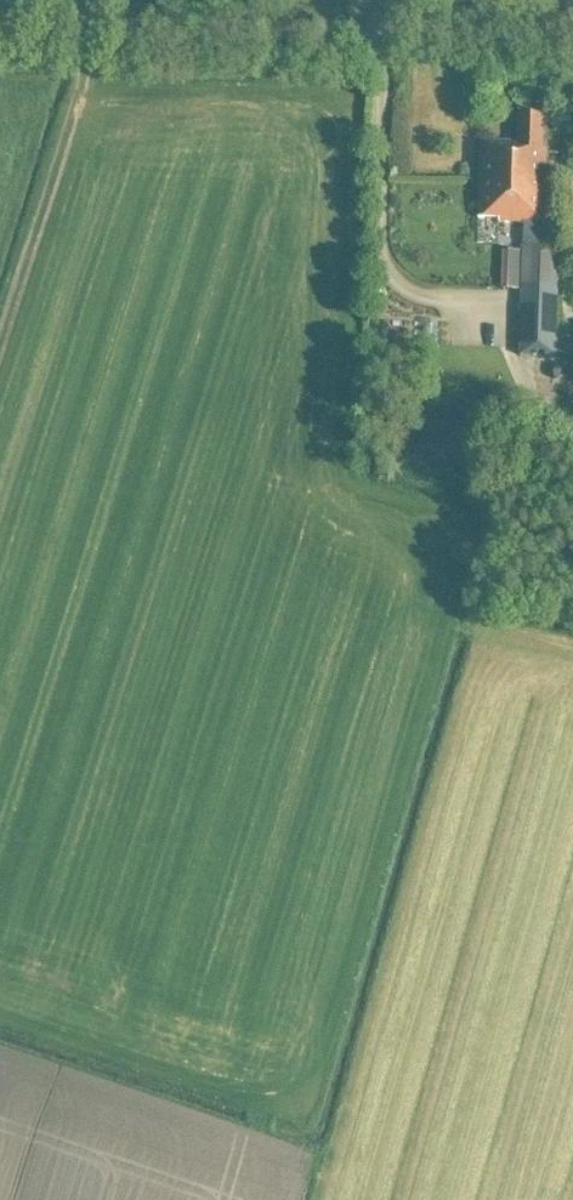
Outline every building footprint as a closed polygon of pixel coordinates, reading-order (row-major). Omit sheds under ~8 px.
[(522,226),(521,244),(517,358),(556,360),(559,245),(542,245),(546,155),(542,155),(543,121),(518,120),(517,145),(479,143),(476,220),(497,221),(497,225),(522,226)]
